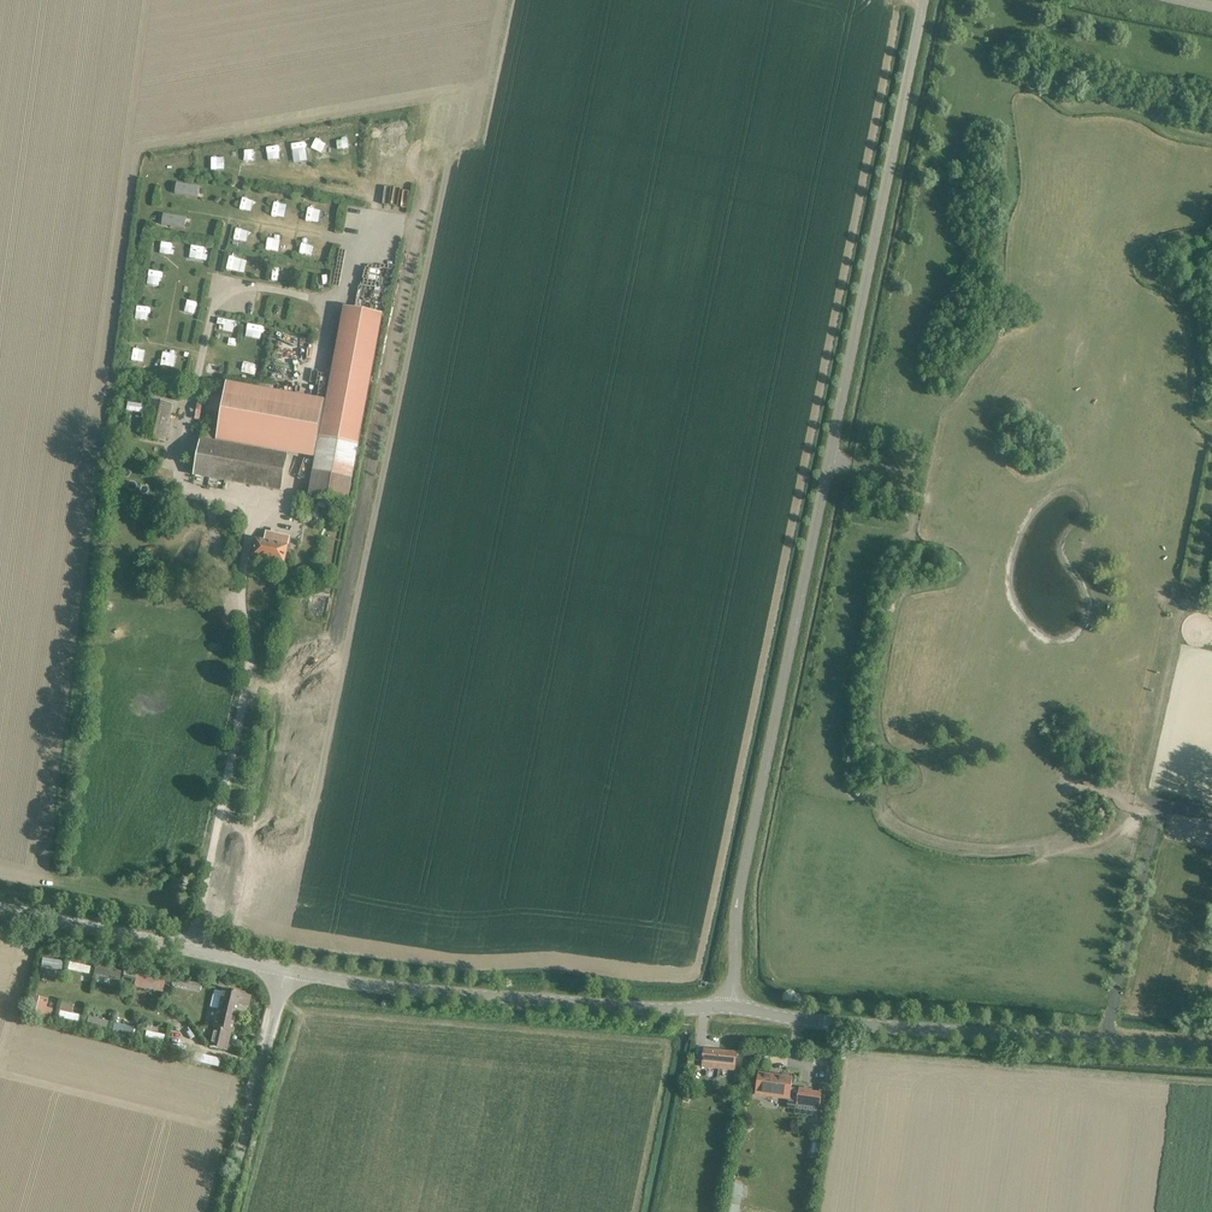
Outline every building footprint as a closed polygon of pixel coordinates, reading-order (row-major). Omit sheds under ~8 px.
[(343,308),(327,400),(316,459),(310,495),(347,502),(349,491),(350,491),(382,315),(343,308)] [(203,427),(194,475),(281,491),(288,454),(316,459),(327,400),(228,382),(219,430),(203,427)] [(165,443),(172,405),(149,401),(142,438),(165,443)] [(199,419),(202,403),(197,402),(194,418),(199,419)] [(252,557),(284,564),(290,537),(266,532),(264,541),(256,540),(252,557)] [(89,985),(92,969),(77,966),(75,973),(81,974),(79,983),(89,985)] [(118,982),(120,973),(95,968),(93,977),(118,982)] [(123,976),(135,978),(133,988),(162,994),(165,978),(136,972),(136,971),(124,969),(123,976)] [(250,996),(222,990),(214,988),(210,1008),(217,1010),(213,1028),(230,1032),(237,1004),(248,1007),(250,996)] [(28,1012),(27,1015),(27,1017),(49,1023),(52,1011),(44,1009),(46,1000),(35,997),(35,994),(32,993),(28,1012)] [(113,1025),(111,1033),(133,1037),(136,1022),(126,1020),(124,1027),(113,1025)] [(143,1031),(141,1040),(162,1044),(165,1029),(155,1027),(154,1034),(143,1031)] [(226,1050),(230,1032),(213,1028),(209,1046),(226,1050)] [(704,1049),(702,1067),(735,1070),(736,1053),(704,1049)] [(193,1061),(218,1067),(220,1059),(194,1054),(193,1061)] [(790,1097),(792,1079),(757,1074),(755,1092),(790,1097)] [(812,1090),(799,1088),(796,1105),(820,1108),(822,1092),(819,1091),(819,1092),(812,1092),(812,1090)]
